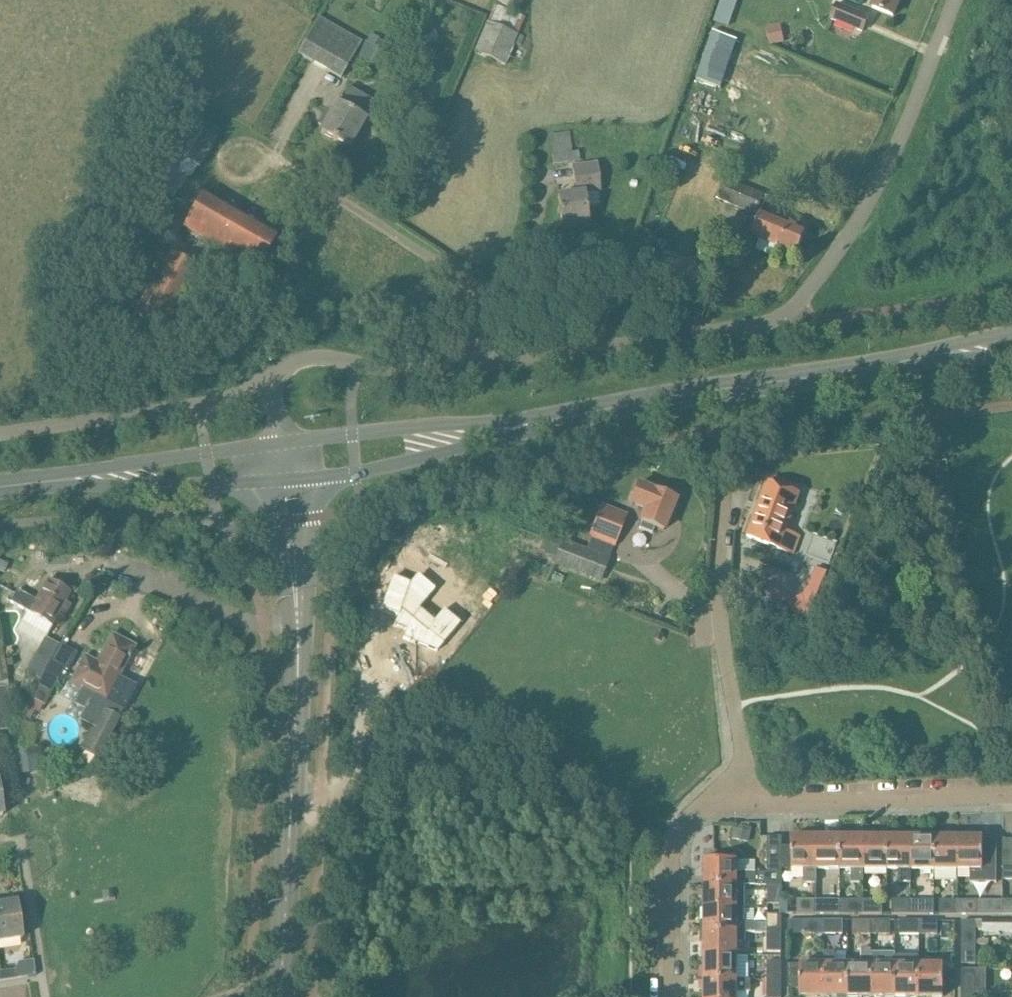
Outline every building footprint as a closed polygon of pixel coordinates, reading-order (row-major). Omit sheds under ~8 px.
[(496,2),(518,12),(523,0),(497,0),(496,2)] [(731,0),(723,0),(715,22),(729,27),(738,3),(731,0)] [(873,8),(894,17),(900,0),(876,0),(873,8)] [(869,17),(838,4),(832,19),(863,32),(869,17)] [(362,43),(319,19),(298,54),(341,79),(362,43)] [(518,35),(487,23),(475,53),(505,66),(518,35)] [(379,39),(371,35),(356,58),(374,69),(384,54),(374,48),(379,39)] [(327,110),(318,125),(324,129),(321,133),(348,149),(365,121),(363,120),(374,101),(348,87),(338,105),(333,113),(327,110)] [(181,126),(162,158),(192,175),(210,143),(181,126)] [(572,154),(569,132),(550,135),(554,165),(580,162),(579,153),(572,154)] [(560,211),(557,211),(558,215),(560,214),(562,227),(588,224),(586,208),(598,207),(597,193),(600,193),(596,164),(573,167),(576,195),(558,197),(560,211)] [(765,196),(726,180),(718,199),(757,215),(765,196)] [(277,235),(203,193),(184,228),(234,256),(228,267),(242,275),(248,265),(258,270),(277,235)] [(807,230),(762,212),(752,236),(797,254),(807,230)] [(199,270),(169,252),(133,312),(163,330),(199,270)] [(949,474),(948,462),(929,464),(930,476),(949,474)] [(747,537),(794,554),(800,536),(786,531),(800,495),(767,483),(747,537)] [(637,485),(630,504),(645,509),(640,522),(642,523),(640,529),(652,534),(654,528),(663,531),(676,500),(652,491),(637,485)] [(628,515),(602,504),(588,538),(614,548),(628,515)] [(564,518),(549,555),(595,573),(604,551),(581,542),(587,527),(564,518)] [(435,534),(402,539),(405,554),(437,549),(435,534)] [(439,559),(434,581),(457,586),(462,564),(439,559)] [(828,572),(816,567),(804,594),(794,599),(772,589),(767,600),(808,618),(828,572)] [(506,569),(493,585),(501,593),(515,576),(506,569)] [(392,576),(379,610),(396,617),(393,626),(405,630),(402,639),(437,653),(461,624),(443,609),(433,621),(421,610),(430,600),(428,599),(434,591),(416,576),(417,575),(416,574),(415,576),(409,583),(392,576)] [(19,590),(13,601),(29,609),(17,630),(41,644),(36,653),(51,661),(60,645),(46,638),(50,632),(60,613),(65,616),(70,607),(65,604),(72,592),(69,590),(70,587),(64,584),(62,586),(50,579),(38,600),(20,590),(19,590)] [(86,656),(73,682),(83,688),(75,704),(84,709),(97,716),(101,709),(120,718),(121,718),(125,710),(138,685),(126,678),(121,676),(136,646),(114,634),(99,663),(86,656)] [(76,653),(60,645),(51,661),(41,679),(40,679),(30,698),(21,716),(30,721),(35,712),(39,714),(64,669),(67,671),(76,653)] [(10,702),(8,686),(0,687),(0,703),(10,702)] [(12,715),(10,702),(0,703),(0,717),(12,715)] [(120,718),(101,709),(80,749),(102,761),(115,738),(111,735),(120,718)] [(12,715),(0,717),(0,730),(14,728),(12,715)] [(793,846),(782,846),(782,868),(793,868),(804,868),(804,883),(817,883),(817,868),(817,836),(793,836),(793,846)] [(817,868),(841,868),(841,836),(817,836),(817,868)] [(864,868),(865,836),(841,836),(841,868),(852,868),(852,883),(864,884),(864,868)] [(864,868),(888,868),(888,836),(865,836),(864,868)] [(912,868),(912,836),(888,836),(888,868),(900,868),(900,882),(911,882),(912,868)] [(912,868),(935,868),(936,836),(912,836),(912,868)] [(935,868),(959,869),(959,836),(936,836),(935,868)] [(959,836),(959,869),(971,869),(971,881),(997,881),(998,840),(984,840),(984,837),(959,836)] [(782,868),(782,846),(782,838),(768,838),(768,873),(737,873),(737,860),(705,860),(705,884),(745,884),(745,886),(768,886),(768,884),(782,884),(782,868)] [(1003,880),(1011,880),(1011,841),(1003,841),(1003,855),(1003,880)] [(745,884),(705,884),(705,908),(744,908),(744,909),(745,909),(745,886),(745,884)] [(782,905),(782,899),(782,884),(768,884),(768,886),(768,905),(782,905)] [(797,914),(817,914),(817,900),(797,900),(797,914)] [(817,900),(817,914),(835,915),(835,901),(817,900)] [(864,915),(864,900),(845,900),(845,914),(864,915)] [(883,901),(864,900),(864,915),(883,915),(883,901)] [(892,915),(911,915),(912,901),(893,901),(892,915)] [(912,901),(911,915),(930,915),(930,901),(912,901)] [(959,915),(959,901),(940,901),(940,915),(959,915)] [(978,901),(959,901),(959,915),(978,915),(978,901)] [(24,940),(18,904),(0,907),(0,944),(24,940)] [(705,908),(705,932),(737,932),(737,934),(756,934),(756,923),(744,923),(744,909),(744,908),(705,908)] [(768,931),(782,931),(782,914),(768,914),(768,931)] [(962,946),(976,946),(976,927),(976,920),(963,920),(962,927),(962,946)] [(983,920),(983,932),(1011,932),(1011,921),(983,920)] [(825,935),(825,921),(805,921),(805,935),(825,935)] [(842,921),(825,921),(825,935),(842,935),(842,921)] [(853,935),(873,935),(873,921),(853,921),(853,935)] [(890,921),(873,921),(873,935),(890,935),(890,921)] [(900,935),(920,935),(920,921),(900,921),(900,935)] [(920,921),(920,935),(938,935),(938,921),(920,921)] [(782,952),(782,931),(768,931),(768,953),(782,952)] [(737,955),(737,934),(737,932),(705,932),(705,955),(737,955)] [(976,965),(976,946),(962,946),(962,965),(976,965)] [(848,995),(872,995),(872,964),(872,948),(862,948),(862,964),(849,964),(848,995)] [(824,953),(824,963),(825,963),(825,995),(848,995),(849,964),(847,964),(848,953),(835,953),(824,953)] [(705,979),(737,979),(737,955),(705,955),(705,979)] [(896,995),(920,996),(920,964),(919,964),(919,955),(896,955),(896,964),(896,995)] [(768,962),(768,981),(782,981),(782,962),(768,962)] [(800,995),(825,995),(825,963),(789,963),(788,987),(800,987),(800,995)] [(896,995),(896,964),(872,964),(872,995),(896,995)] [(944,964),(920,964),(920,996),(944,996),(944,964)] [(15,969),(3,971),(4,981),(16,979),(15,969)] [(962,975),(962,992),(975,993),(976,975),(962,975)] [(705,979),(705,996),(737,996),(737,992),(751,992),(751,980),(737,980),(737,979),(705,979)] [(782,981),(768,981),(767,996),(782,996),(782,981)]
